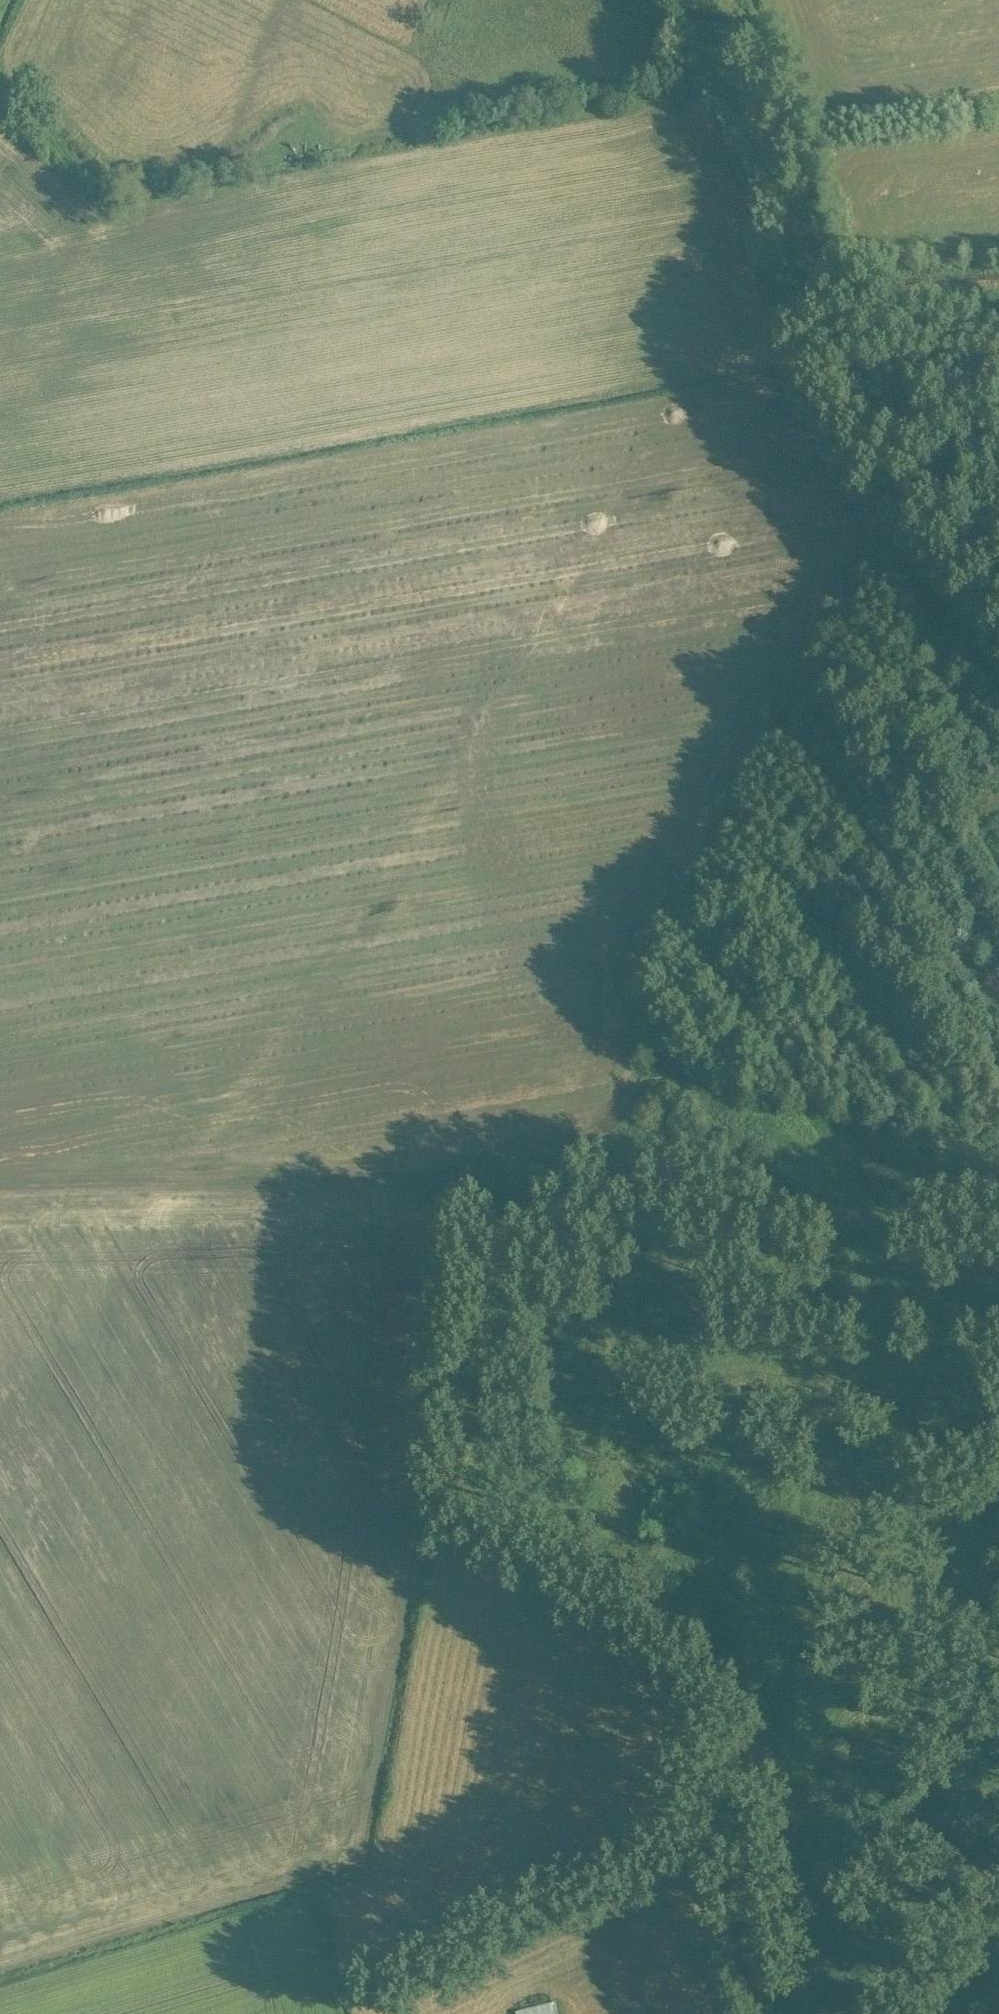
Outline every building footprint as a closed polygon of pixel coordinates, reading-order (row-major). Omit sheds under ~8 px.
[(516,2013),(558,2013),(556,2003),(516,2012),(516,2013)]
